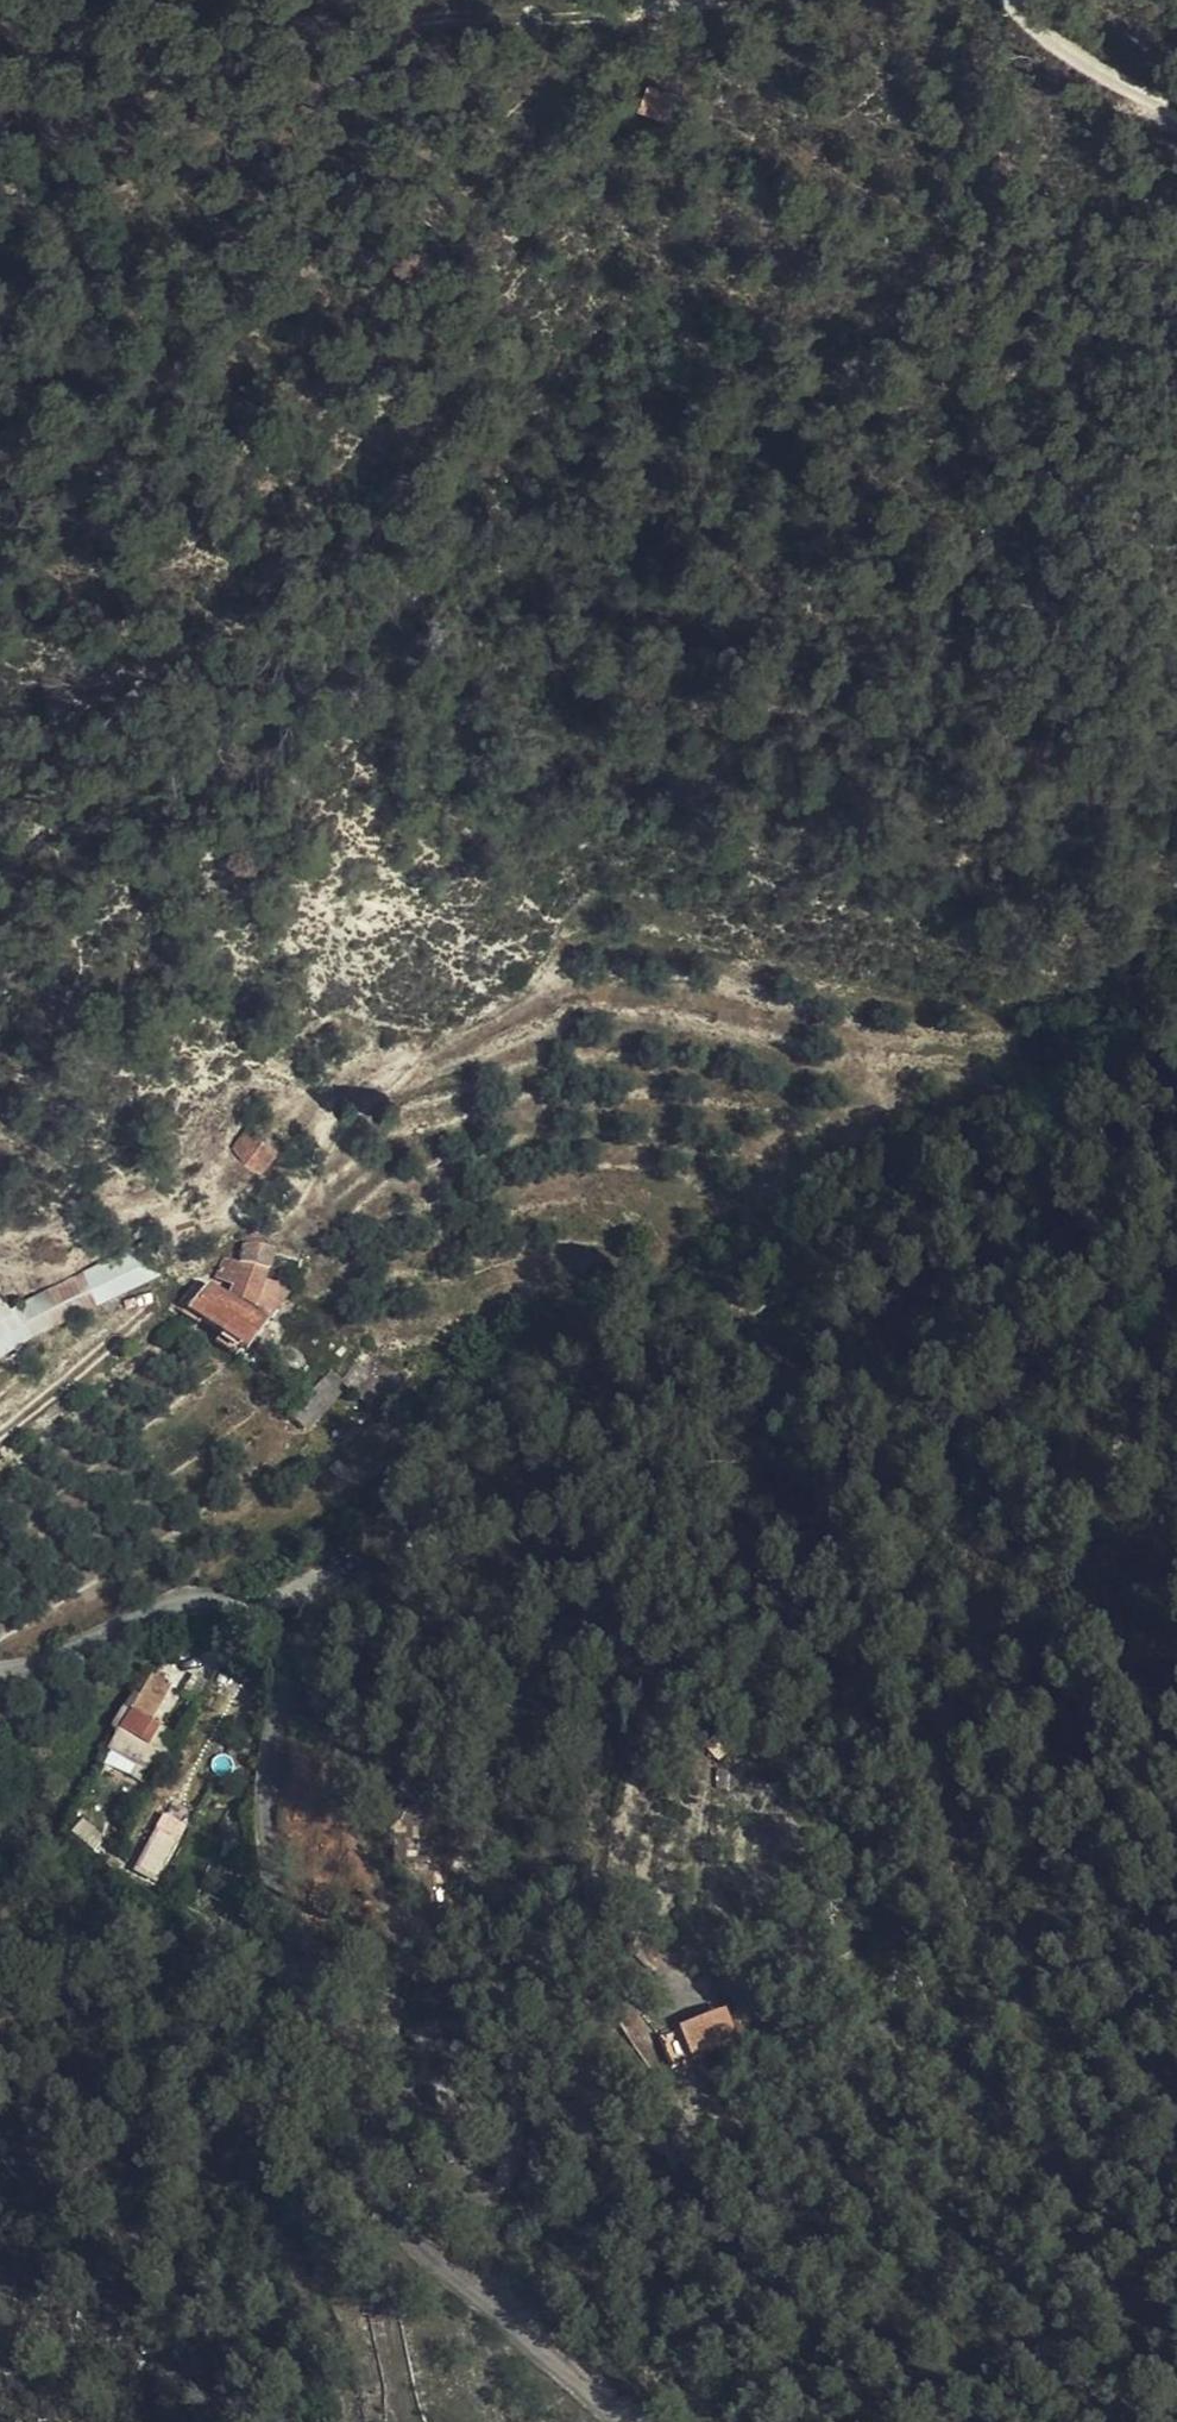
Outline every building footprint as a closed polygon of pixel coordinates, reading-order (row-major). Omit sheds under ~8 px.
[(673,106),(664,128),(696,142),(705,119),(673,106)] [(293,1184),(307,1161),(275,1142),(261,1166),(293,1184)] [(301,1249),(270,1249),(262,1267),(288,1275),(294,1262),(301,1249)] [(134,1276),(164,1250),(122,1269),(134,1276)] [(176,1276),(164,1250),(134,1276),(147,1288),(176,1276)] [(238,1277),(251,1286),(245,1295),(273,1299),(290,1318),(302,1298),(308,1287),(288,1275),(262,1267),(247,1262),(238,1277)] [(147,1288),(134,1276),(122,1269),(27,1312),(16,1286),(0,1285),(0,1355),(147,1288)] [(16,1286),(9,1271),(0,1275),(0,1285),(16,1286)] [(286,1325),(234,1293),(213,1316),(271,1353),(286,1325)] [(176,1670),(153,1706),(170,1718),(192,1682),(176,1670)] [(136,1716),(162,1732),(170,1718),(153,1706),(146,1700),(136,1716)] [(147,1766),(152,1738),(112,1732),(107,1759),(147,1766)] [(135,1871),(160,1881),(184,1820),(159,1810),(135,1871)] [(754,2046),(743,2019),(703,2036),(714,2063),(754,2046)]
